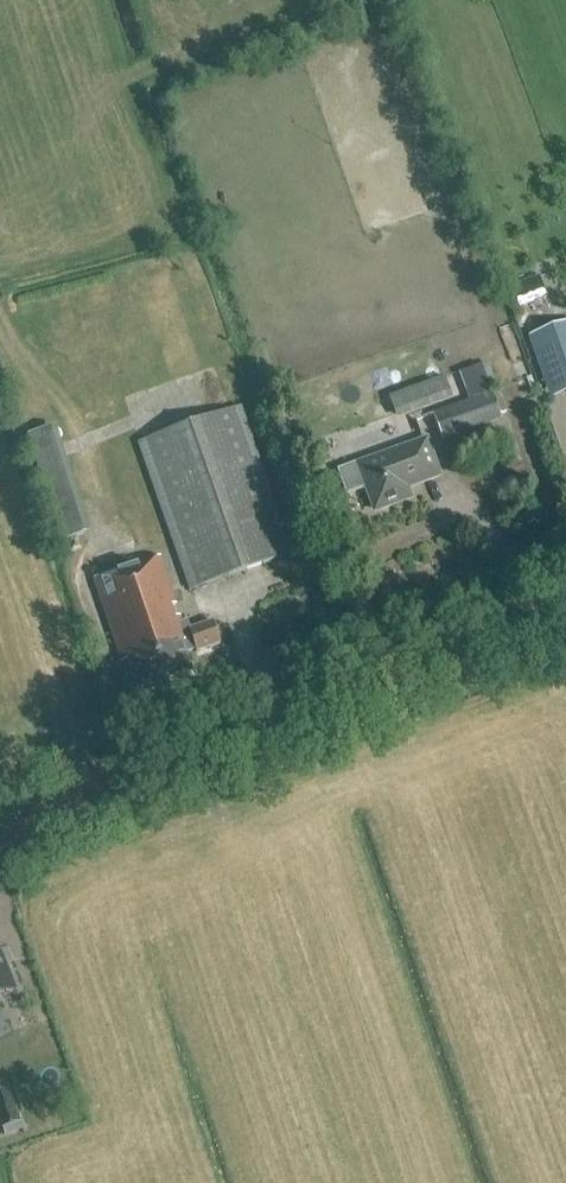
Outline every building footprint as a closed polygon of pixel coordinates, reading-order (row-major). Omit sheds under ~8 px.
[(546,299),(539,278),(513,287),(520,308),(546,299)] [(546,334),(556,361),(565,388),(565,326),(546,334)] [(506,412),(499,392),(491,394),(481,367),(459,375),(469,402),(433,415),(443,443),(501,422),(499,415),(506,412)] [(396,419),(451,398),(444,378),(389,398),(396,419)] [(540,415),(536,404),(526,408),(530,419),(540,415)] [(191,591),(291,556),(239,407),(139,442),(191,591)] [(61,543),(84,536),(48,427),(28,434),(61,543)] [(439,477),(426,441),(340,472),(348,495),(366,488),(373,510),(381,508),(382,510),(410,500),(407,489),(439,477)] [(187,622),(181,624),(159,558),(93,580),(122,664),(128,662),(138,691),(192,672),(185,653),(195,649),(197,653),(219,645),(212,623),(190,631),(187,622)] [(14,988),(5,966),(0,968),(0,993),(14,988)] [(19,1123),(11,1096),(0,1099),(0,1125),(1,1129),(19,1123)]
